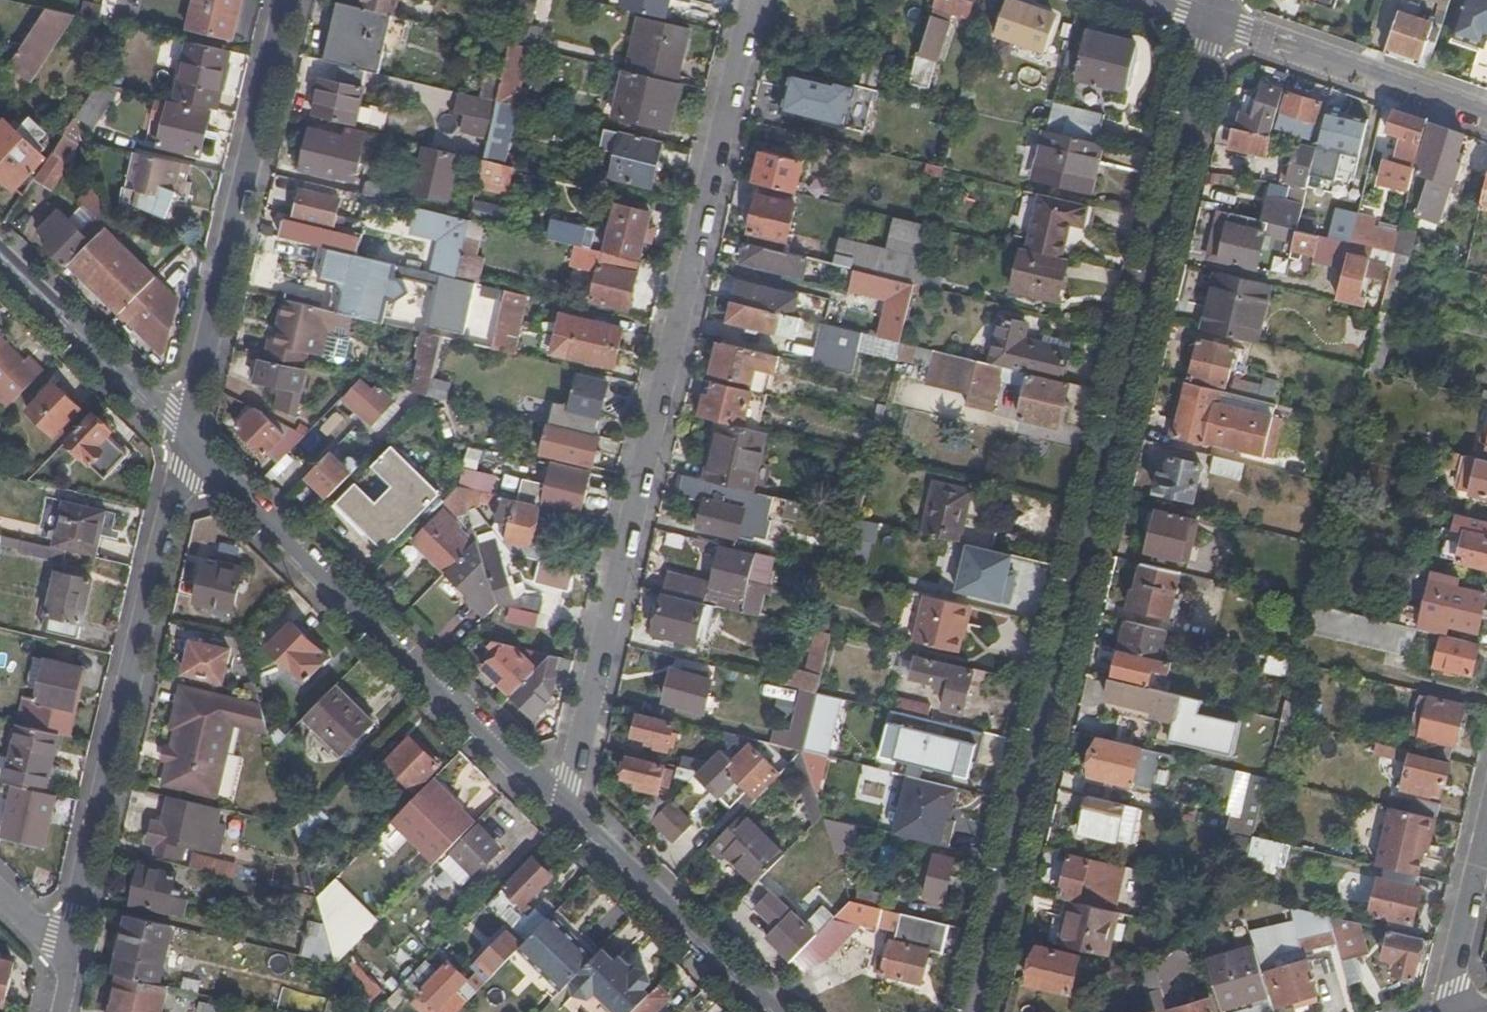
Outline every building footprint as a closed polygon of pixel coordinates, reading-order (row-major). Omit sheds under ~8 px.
[(243,0),(194,0),(187,29),(232,40),(243,0)] [(392,16),(396,0),(364,0),(362,8),(392,16)] [(510,44),(515,22),(519,3),(520,0),(511,0),(501,41),(510,44)] [(654,16),(657,0),(587,0),(654,16)] [(933,11),(920,52),(918,52),(910,86),(929,90),(936,61),(939,55),(953,12),(967,16),(973,0),(937,0),(933,11)] [(929,10),(933,11),(937,0),(931,0),(929,10)] [(1024,2),(1019,0),(1007,0),(994,38),(1045,55),(1055,22),(1044,18),(1046,13),(1030,7),(1023,5),(1024,2)] [(1438,9),(1446,12),(1450,0),(1435,0),(1434,3),(1439,5),(1438,9)] [(1486,37),(1486,0),(1463,0),(1452,35),(1483,46),(1486,36),(1486,37)] [(338,2),(325,61),(379,74),(392,16),(362,8),(338,2)] [(1383,54),(1427,69),(1441,26),(1433,24),(1415,17),(1418,9),(1401,2),(1383,54)] [(519,3),(515,22),(529,26),(534,7),(519,3)] [(1433,24),(1441,26),(1446,12),(1438,9),(1433,24)] [(20,51),(8,68),(28,81),(72,16),(47,11),(20,51)] [(675,60),(682,61),(689,30),(640,19),(628,72),(670,82),(675,60)] [(515,22),(510,44),(527,47),(536,50),(541,28),(529,26),(515,22)] [(1133,43),(1101,36),(1092,83),(1121,90),(1123,91),(1126,91),(1129,87),(1137,48),(1135,45),(1133,43)] [(216,110),(229,52),(188,42),(175,100),(216,110)] [(512,106),(522,108),(525,94),(517,93),(527,47),(510,44),(496,102),(512,106)] [(867,53),(860,87),(887,93),(895,60),(867,53)] [(676,84),(677,84),(682,61),(675,60),(670,82),(676,84)] [(1024,66),(1019,79),(1038,86),(1043,73),(1024,66)] [(666,130),(676,84),(670,82),(628,72),(625,71),(614,117),(666,130)] [(853,90),(792,75),(782,113),(844,129),(853,90)] [(1280,76),(1277,83),(1275,89),(1283,91),(1287,79),(1280,76)] [(1277,83),(1266,79),(1264,86),(1275,89),(1277,83)] [(364,89),(322,80),(314,115),(356,124),(364,89)] [(1274,124),(1283,91),(1275,89),(1264,86),(1260,98),(1254,118),(1247,117),(1242,116),(1239,128),(1271,135),(1273,130),(1274,124)] [(96,128),(115,99),(98,88),(79,116),(96,128)] [(1283,112),(1315,122),(1321,103),(1288,92),(1283,112)] [(496,102),(461,93),(455,114),(465,116),(461,132),(488,139),(496,102)] [(1254,118),(1260,98),(1253,97),(1247,117),(1254,118)] [(483,161),(499,164),(512,106),(496,102),(488,139),(486,146),(483,161)] [(1104,115),(1054,102),(1047,132),(1097,144),(1104,115)] [(210,113),(169,104),(159,146),(201,155),(210,113)] [(384,125),(387,108),(365,105),(362,122),(384,125)] [(1360,156),(1368,119),(1329,110),(1319,147),(1360,156)] [(1427,121),(1396,110),(1388,132),(1403,136),(1396,162),(1415,168),(1427,121)] [(30,117),(16,131),(6,120),(0,126),(0,175),(16,189),(45,159),(41,155),(47,148),(40,142),(47,132),(30,117)] [(67,131),(74,136),(78,130),(75,118),(67,131)] [(1465,133),(1432,122),(1418,172),(1429,176),(1416,213),(1440,221),(1461,161),(1456,159),(1465,133)] [(1239,128),(1219,124),(1215,143),(1266,155),(1271,135),(1239,128)] [(366,133),(348,128),(346,138),(310,130),(301,169),(339,178),(339,177),(355,180),(366,133)] [(64,135),(72,141),(74,136),(67,131),(64,135)] [(652,189),(662,142),(621,132),(610,180),(652,189)] [(1047,132),(1044,132),(1032,179),(1089,193),(1101,145),(1097,144),(1047,132)] [(64,135),(35,178),(50,189),(67,164),(66,163),(78,145),(72,141),(64,135)] [(469,142),(465,156),(483,161),(486,146),(469,142)] [(1306,192),(1317,148),(1298,144),(1293,164),(1291,164),(1286,188),(1301,191),(1306,192)] [(456,156),(424,149),(414,194),(425,196),(425,194),(431,195),(431,193),(446,196),(456,156)] [(192,183),(186,182),(177,180),(180,163),(134,152),(128,181),(135,182),(139,192),(135,207),(161,217),(163,207),(161,204),(161,201),(162,198),(176,201),(188,203),(192,183)] [(760,152),(753,184),(796,194),(803,163),(760,152)] [(1383,159),(1376,184),(1410,192),(1415,168),(1396,162),(1383,159)] [(507,193),(512,168),(499,164),(483,161),(477,186),(479,187),(507,193)] [(186,182),(190,165),(180,163),(177,180),(186,182)] [(369,183),(366,196),(394,202),(397,189),(369,183)] [(469,221),(477,186),(467,183),(460,218),(469,221)] [(334,227),(337,215),(340,199),(301,190),(294,217),(334,227)] [(1297,230),(1306,192),(1301,191),(1298,204),(1269,198),(1264,222),(1273,225),(1297,230)] [(44,246),(65,268),(107,226),(98,194),(90,197),(96,217),(99,218),(99,219),(83,235),(59,211),(41,230),(50,240),(44,246)] [(1085,206),(1037,194),(1023,250),(1060,259),(1068,225),(1080,228),(1085,206)] [(166,220),(176,201),(162,198),(161,201),(161,204),(163,207),(161,217),(166,220)] [(757,198),(746,245),(807,260),(853,271),(914,285),(915,285),(929,227),(896,218),(888,251),(840,240),(839,246),(806,236),(805,243),(788,239),(795,206),(757,198)] [(568,231),(566,242),(640,261),(648,225),(647,224),(649,212),(617,204),(611,227),(605,225),(603,232),(610,233),(607,241),(568,231)] [(450,234),(440,276),(456,280),(462,252),(469,221),(460,218),(426,210),(422,227),(450,234)] [(1264,222),(1219,212),(1209,258),(1256,270),(1265,233),(1261,232),(1264,222)] [(346,217),(337,215),(334,227),(343,229),(346,217)] [(1372,220),(1357,217),(1351,243),(1395,253),(1399,236),(1370,229),(1372,220)] [(284,221),(280,237),(330,249),(346,253),(350,237),(284,221)] [(1334,239),(1297,230),(1273,225),(1270,237),(1295,243),(1294,249),(1300,251),(1314,254),(1314,259),(1329,263),(1334,239)] [(178,300),(107,232),(72,267),(161,353),(166,350),(178,300)] [(1399,236),(1395,253),(1409,256),(1412,257),(1417,236),(1400,232),(1399,236)] [(807,260),(746,245),(741,264),(766,270),(767,264),(780,267),(778,273),(802,279),(807,260)] [(1342,295),(1361,300),(1367,276),(1383,280),(1387,264),(1371,260),(1373,253),(1348,246),(1345,255),(1351,256),(1342,295)] [(627,310),(638,261),(578,247),(575,260),(600,267),(592,302),(627,310)] [(346,253),(330,249),(322,283),(337,286),(344,296),(340,313),(375,322),(385,324),(391,301),(400,304),(413,294),(405,283),(395,281),(399,267),(346,253)] [(1058,302),(1068,261),(1060,259),(1023,250),(1021,250),(1010,290),(1058,302)] [(475,284),(479,285),(484,258),(462,252),(456,280),(475,284)] [(1409,256),(1395,253),(1381,311),(1395,314),(1409,256)] [(853,271),(849,291),(889,300),(880,338),(900,343),(914,285),(853,271)] [(1271,285),(1217,272),(1202,331),(1257,344),(1271,285)] [(456,280),(440,276),(429,327),(454,332),(458,310),(469,312),(475,284),(456,280)] [(737,282),(732,302),(793,317),(797,297),(773,292),(772,298),(760,294),(762,289),(737,282)] [(522,296),(505,292),(498,320),(515,324),(516,324),(522,296)] [(271,341),(267,357),(270,358),(297,365),(306,367),(309,350),(325,354),(329,360),(340,363),(346,359),(351,338),(348,334),(371,340),(375,322),(340,313),(285,300),(276,342),(271,341)] [(793,317),(732,302),(728,321),(749,326),(759,328),(775,332),(775,331),(795,336),(800,318),(793,317)] [(565,335),(618,348),(623,330),(563,315),(558,334),(565,335)] [(990,365),(1060,382),(1065,362),(1019,351),(1025,325),(1001,319),(990,365)] [(492,350),(509,353),(516,324),(515,324),(498,320),(492,350)] [(861,333),(830,326),(820,366),(852,374),(861,333)] [(411,392),(429,396),(432,379),(442,338),(422,333),(421,337),(416,337),(414,347),(418,350),(415,360),(419,361),(411,392)] [(614,368),(618,348),(565,335),(560,355),(614,368)] [(442,338),(432,379),(445,381),(453,341),(442,338)] [(1225,388),(1235,349),(1199,340),(1189,379),(1225,388)] [(9,407),(43,371),(28,356),(23,362),(0,341),(0,399),(9,407)] [(779,357),(718,342),(710,376),(751,385),(755,368),(776,372),(779,357)] [(939,385),(969,392),(977,361),(947,354),(939,385)] [(297,365),(270,358),(269,363),(260,361),(254,383),(276,388),(275,392),(280,394),(277,408),(295,417),(306,371),(296,369),(297,365)] [(1058,428),(1069,384),(1060,382),(990,365),(977,361),(969,392),(966,405),(991,411),(998,379),(1015,384),(1015,385),(1021,385),(1019,392),(1025,393),(1019,419),(1058,428)] [(1279,381),(1264,377),(1259,401),(1274,404),(1279,381)] [(544,424),(549,425),(597,436),(607,384),(577,378),(571,409),(549,403),(544,424)] [(432,379),(429,396),(446,400),(450,383),(445,381),(432,379)] [(361,381),(350,393),(362,405),(356,411),(372,426),(393,404),(377,389),(373,392),(361,381)] [(714,382),(708,381),(704,395),(711,397),(714,382)] [(704,395),(698,417),(718,422),(743,428),(752,392),(714,382),(711,397),(704,395)] [(54,383),(28,410),(54,435),(79,407),(54,383)] [(1259,401),(1187,384),(1175,437),(1205,444),(1206,442),(1273,458),(1276,447),(1285,448),(1289,435),(1302,438),(1306,425),(1273,417),(1276,405),(1274,404),(1259,401)] [(362,405),(350,393),(345,398),(356,411),(362,405)] [(268,451),(279,462),(305,435),(291,428),(283,435),(261,412),(253,408),(235,426),(264,455),(268,451)] [(283,435),(291,428),(261,412),(283,435)] [(93,413),(68,439),(92,463),(105,451),(99,445),(109,435),(112,432),(101,421),(93,413)] [(105,416),(101,421),(112,432),(116,428),(105,416)] [(743,428),(718,422),(713,442),(717,443),(708,482),(752,492),(767,433),(743,428)] [(592,467),(599,437),(597,436),(549,425),(541,455),(592,467)] [(134,453),(112,432),(109,435),(128,454),(132,457),(134,453)] [(105,451),(92,463),(107,477),(114,469),(121,462),(128,454),(109,435),(99,445),(105,451)] [(1482,446),(1479,458),(1486,459),(1486,447),(1482,446)] [(392,447),(371,468),(391,487),(375,504),(355,484),(335,504),(380,548),(379,549),(381,551),(394,538),(396,540),(441,495),(439,493),(440,491),(439,490),(437,491),(392,447)] [(309,477),(329,497),(358,467),(349,457),(342,465),(331,454),(309,477)] [(1244,463),(1214,457),(1210,473),(1240,480),(1244,463)] [(1201,466),(1169,458),(1165,477),(1160,476),(1156,493),(1161,494),(1161,496),(1192,503),(1201,466)] [(1479,458),(1471,492),(1486,496),(1486,459),(1479,458)] [(121,462),(114,469),(117,473),(123,465),(121,462)] [(551,466),(541,507),(578,516),(589,473),(570,469),(570,470),(551,466)] [(708,482),(684,476),(680,496),(705,502),(699,528),(738,537),(744,513),(745,505),(771,512),(774,498),(752,492),(708,482)] [(923,534),(957,542),(960,526),(962,526),(968,492),(932,484),(926,513),(920,512),(918,519),(925,521),(923,534)] [(1347,488),(1338,486),(1336,492),(1346,494),(1347,488)] [(502,497),(459,487),(467,511),(479,508),(481,503),(500,507),(497,522),(500,523),(498,532),(506,541),(503,543),(511,553),(540,561),(543,561),(546,546),(529,542),(537,509),(501,500),(502,497)] [(859,518),(865,493),(851,490),(845,514),(859,518)] [(56,549),(96,558),(107,512),(63,502),(52,548),(56,549)] [(744,513),(738,537),(763,543),(768,519),(744,513)] [(1180,561),(1190,522),(1156,514),(1147,553),(1180,561)] [(414,541),(444,570),(468,545),(438,516),(414,541)] [(1468,517),(1458,561),(1486,567),(1486,521),(1468,517)] [(864,518),(858,538),(875,544),(882,524),(864,518)] [(516,609),(539,614),(542,600),(524,596),(513,600),(510,588),(512,588),(509,578),(507,578),(498,552),(494,540),(480,545),(499,604),(516,609)] [(56,549),(52,548),(22,541),(19,553),(53,561),(56,549)] [(469,600),(485,617),(497,604),(490,581),(487,582),(475,544),(447,573),(450,575),(472,597),(469,600)] [(756,554),(721,546),(712,584),(667,573),(662,593),(704,603),(741,612),(756,554)] [(1016,606),(1027,559),(993,551),(982,598),(1016,606)] [(774,560),(756,554),(741,612),(759,617),(774,560)] [(573,569),(543,561),(540,561),(534,583),(568,592),(573,569)] [(218,569),(205,565),(196,603),(233,612),(243,568),(220,562),(218,569)] [(1180,572),(1141,563),(1135,589),(1132,588),(1128,608),(1169,618),(1180,572)] [(1457,587),(1460,576),(1433,570),(1419,628),(1440,634),(1446,635),(1448,624),(1477,631),(1486,594),(1457,587)] [(446,571),(438,579),(442,583),(450,575),(447,573),(446,571)] [(92,581),(56,573),(45,617),(50,618),(46,632),(78,640),(92,581)] [(704,603),(662,593),(652,634),(694,644),(704,603)] [(946,650),(957,604),(915,593),(904,640),(946,650)] [(535,629),(539,614),(516,609),(513,624),(535,629)] [(1165,630),(1125,621),(1118,650),(1159,660),(1165,630)] [(303,644),(309,638),(293,622),(269,647),(305,681),(321,663),(303,644)] [(1472,674),(1479,642),(1446,635),(1440,634),(1432,665),(1472,674)] [(328,656),(309,638),(303,644),(321,663),(328,656)] [(483,668),(511,696),(550,655),(538,653),(529,663),(513,647),(490,641),(488,643),(497,653),(483,668)] [(230,650),(192,642),(185,673),(223,681),(230,650)] [(1159,660),(1118,650),(1111,680),(1148,688),(1152,671),(1167,675),(1170,663),(1159,660)] [(550,655),(511,696),(534,718),(548,704),(544,702),(546,700),(550,695),(552,691),(556,674),(556,668),(559,658),(550,655)] [(1292,677),(1295,662),(1268,655),(1265,671),(1292,677)] [(964,714),(970,688),(973,671),(916,658),(911,678),(937,685),(936,693),(946,695),(943,709),(964,714)] [(59,735),(68,736),(83,670),(46,661),(38,702),(25,698),(19,724),(59,735)] [(987,692),(991,674),(974,669),(973,671),(970,688),(987,692)] [(711,681),(672,671),(665,703),(704,712),(711,681)] [(1189,710),(1191,699),(1148,688),(1111,680),(1107,698),(1154,710),(1153,716),(1174,721),(1175,720),(1186,722),(1189,710)] [(906,684),(897,682),(894,692),(904,694),(906,684)] [(797,699),(799,689),(765,683),(763,693),(797,699)] [(373,722),(336,686),(305,717),(342,754),(373,722)] [(268,729),(262,708),(181,689),(173,725),(227,738),(231,721),(268,729)] [(816,693),(803,689),(793,731),(775,727),(771,745),(802,752),(816,693)] [(840,698),(816,693),(802,752),(826,758),(840,698)] [(905,714),(927,720),(930,706),(888,696),(885,709),(905,714)] [(1421,753),(1449,760),(1453,745),(1454,746),(1464,706),(1428,697),(1418,737),(1425,738),(1421,753)] [(1296,723),(1300,705),(1286,701),(1281,720),(1296,723)] [(1226,720),(1189,710),(1186,722),(1175,720),(1174,721),(1169,742),(1217,755),(1226,720)] [(927,720),(905,714),(893,760),(968,779),(971,762),(976,764),(984,733),(927,720)] [(675,725),(638,716),(633,738),(657,744),(655,749),(668,752),(669,749),(674,750),(676,742),(670,741),(675,725)] [(19,724),(11,757),(1,755),(0,760),(0,779),(4,783),(19,787),(46,792),(59,735),(19,724)] [(227,738),(173,725),(173,726),(177,728),(173,748),(170,761),(165,783),(213,794),(227,738)] [(742,738),(735,736),(724,747),(729,751),(742,738)] [(411,738),(386,763),(414,790),(439,765),(411,738)] [(1088,777),(1131,788),(1141,748),(1097,738),(1088,777)] [(1395,747),(1376,742),(1374,752),(1393,757),(1395,747)] [(802,752),(771,745),(770,744),(768,750),(797,757),(802,752)] [(170,761),(173,748),(165,746),(162,760),(170,761)] [(750,746),(726,769),(754,797),(777,773),(750,746)] [(1412,751),(1395,747),(1393,757),(1409,761),(1402,789),(1430,795),(1433,781),(1445,784),(1450,764),(1411,755),(1412,751)] [(1150,792),(1159,752),(1141,748),(1131,788),(1150,792)] [(726,769),(733,762),(721,750),(698,773),(696,775),(706,785),(718,796),(727,806),(736,797),(745,806),(754,797),(726,769)] [(663,768),(628,759),(622,783),(636,787),(635,792),(657,797),(663,768)] [(811,779),(806,763),(795,767),(800,782),(811,779)] [(1227,768),(1221,794),(1246,800),(1248,789),(1250,782),(1252,774),(1227,768)] [(706,785),(696,775),(684,788),(690,793),(699,792),(706,785)] [(957,790),(903,777),(895,807),(901,808),(895,835),(950,848),(956,821),(949,819),(957,790)] [(463,807),(434,779),(390,824),(433,865),(473,824),(459,811),(463,807)] [(800,782),(814,826),(823,817),(811,779),(800,782)] [(1263,792),(1265,785),(1250,782),(1248,789),(1263,792)] [(47,846),(60,796),(46,792),(19,787),(7,836),(47,846)] [(1253,836),(1263,792),(1248,789),(1246,800),(1241,817),(1231,815),(1227,830),(1253,836)] [(216,825),(220,808),(171,797),(164,824),(155,822),(152,824),(148,841),(150,844),(159,846),(157,854),(182,861),(186,843),(198,846),(204,822),(216,825)] [(1124,806),(1088,797),(1079,833),(1116,842),(1117,835),(1124,806)] [(1432,817),(1438,819),(1441,804),(1414,797),(1410,812),(1432,817)] [(649,799),(636,812),(644,822),(658,808),(649,799)] [(669,802),(648,823),(669,845),(690,824),(669,802)] [(1124,806),(1117,835),(1123,836),(1122,842),(1130,844),(1139,809),(1124,806)] [(1377,866),(1419,876),(1425,851),(1429,832),(1434,831),(1436,824),(1432,817),(1410,812),(1391,808),(1377,866)] [(296,828),(303,853),(322,845),(315,831),(326,818),(316,809),(296,828)] [(742,815),(708,849),(719,859),(725,854),(756,884),(784,855),(742,815)] [(850,825),(824,819),(836,856),(854,855),(850,825)] [(478,854),(487,861),(499,849),(478,827),(455,849),(469,864),(478,854)] [(1429,832),(1425,851),(1429,852),(1434,831),(1429,832)] [(1280,843),(1253,836),(1247,859),(1275,865),(1280,843)] [(477,872),(487,861),(478,854),(469,864),(477,872)] [(934,855),(925,896),(943,901),(953,859),(934,855)] [(190,869),(215,875),(218,863),(193,857),(190,869)] [(1124,868),(1092,860),(1092,863),(1068,857),(1059,896),(1077,900),(1079,894),(1084,895),(1085,893),(1116,901),(1124,868)] [(532,858),(487,905),(500,918),(511,907),(517,913),(552,876),(532,858)] [(444,864),(421,889),(433,901),(456,876),(444,864)] [(176,875),(141,866),(132,902),(168,910),(176,875)] [(834,917),(850,902),(839,869),(820,875),(834,917)] [(1370,914),(1392,919),(1410,923),(1412,924),(1420,888),(1378,879),(1370,914)] [(329,940),(336,965),(377,922),(335,880),(317,899),(329,940)] [(777,926),(791,912),(772,893),(757,909),(777,926)] [(1079,894),(1077,900),(1076,903),(1109,912),(1114,912),(1116,901),(1085,893),(1084,895),(1079,894)] [(1076,903),(1058,899),(1052,921),(1047,943),(1098,955),(1109,912),(1076,903)] [(941,954),(947,925),(910,916),(850,902),(834,917),(825,927),(807,946),(824,962),(860,925),(877,929),(878,922),(898,926),(894,941),(890,940),(881,974),(921,985),(929,950),(941,954)] [(1290,927),(1251,937),(1255,947),(1263,976),(1267,974),(1277,1006),(1292,1002),(1303,999),(1305,1005),(1318,1000),(1316,995),(1317,994),(1311,975),(1310,976),(1306,963),(1276,972),(1273,960),(1303,952),(1337,943),(1329,916),(1308,911),(1284,906),(1290,927)] [(767,937),(792,961),(807,946),(825,927),(820,922),(811,931),(791,912),(777,926),(767,937)] [(173,926),(128,916),(114,974),(119,975),(159,984),(173,926)] [(525,943),(539,929),(524,916),(511,929),(525,943)] [(1359,923),(1329,916),(1337,943),(1342,961),(1367,953),(1359,923)] [(594,959),(551,917),(539,929),(525,943),(523,946),(519,949),(563,991),(572,981),(594,959)] [(1410,923),(1392,919),(1390,925),(1409,929),(1410,923)] [(1048,920),(1043,942),(1047,943),(1052,921),(1048,920)] [(1414,980),(1424,938),(1390,930),(1383,958),(1392,961),(1391,969),(1395,970),(1395,975),(1414,980)] [(458,991),(469,1001),(519,949),(523,946),(508,932),(473,968),(481,976),(472,985),(449,962),(421,992),(440,1009),(458,991)] [(305,935),(299,956),(336,965),(329,940),(305,935)] [(650,995),(643,989),(651,981),(648,972),(638,970),(635,973),(607,945),(594,959),(572,981),(574,996),(588,999),(595,992),(616,1011),(633,1011),(650,995)] [(1080,957),(1038,947),(1029,985),(1071,995),(1080,957)] [(1170,982),(1193,963),(1179,947),(1154,969),(1160,990),(1167,1011),(1170,1011),(1178,1009),(1170,982)] [(1255,947),(1207,962),(1221,1009),(1268,995),(1263,976),(1255,947)] [(1306,963),(1303,952),(1273,960),(1276,972),(1306,963)] [(355,957),(344,966),(372,1001),(383,991),(355,957)] [(13,963),(0,960),(0,1005),(4,1006),(13,963)] [(119,975),(111,1011),(161,1011),(167,986),(159,984),(119,975)] [(659,985),(650,995),(633,1011),(658,1011),(672,998),(659,985)] [(1160,990),(1147,994),(1153,1011),(1167,1011),(1160,990)] [(1303,999),(1292,1002),(1294,1008),(1305,1005),(1303,999)] [(1170,1011),(1212,1011),(1208,1000),(1178,1009),(1170,1011)]
